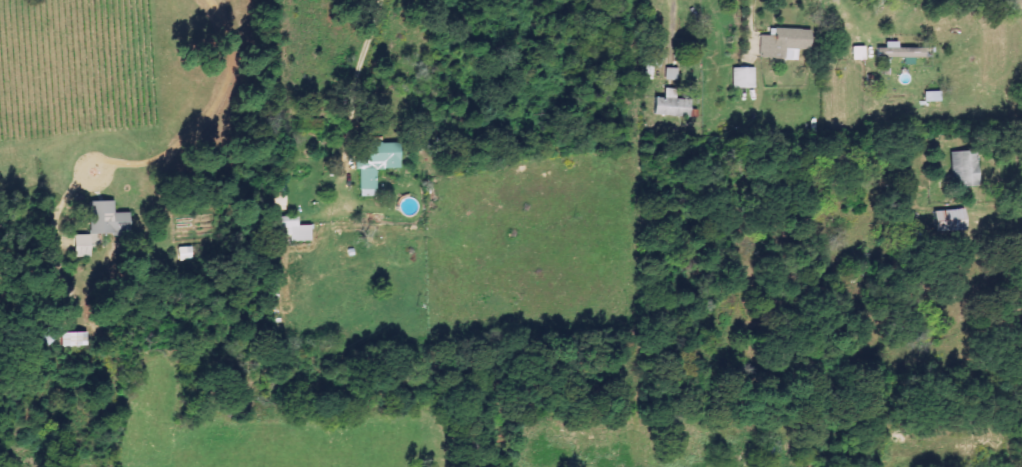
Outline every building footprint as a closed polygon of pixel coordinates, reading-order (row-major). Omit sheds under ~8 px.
[(795,60),(796,50),(807,51),(808,30),(771,29),(771,36),(758,36),(757,59),(795,60)] [(922,48),(896,48),(896,42),(884,42),(883,48),(875,48),(875,58),(922,58),(922,48)] [(851,47),(851,61),(864,60),(863,47),(851,47)] [(659,67),(660,53),(645,53),(644,79),(652,80),(652,67),(659,67)] [(677,81),(677,69),(665,68),(665,80),(677,81)] [(753,68),(730,69),(731,89),(753,89),(753,68)] [(652,116),(688,118),(688,100),(674,99),(674,89),(663,89),(662,98),(652,98),(652,116)] [(397,143),(365,144),(365,167),(358,168),(358,190),(375,190),(374,170),(398,169),(397,143)] [(976,187),(975,151),(951,152),(952,188),(976,187)] [(87,202),(88,235),(71,236),(71,257),(88,257),(88,248),(102,248),(102,236),(128,235),(127,214),(112,214),(112,202),(87,202)] [(932,232),(963,231),(963,210),(932,211),(932,232)] [(289,236),(289,242),(309,242),(308,226),(295,226),(295,217),(272,218),(273,236),(289,236)] [(46,347),(61,332),(53,323),(38,339),(46,347)] [(85,333),(60,333),(60,347),(85,346),(85,333)]
